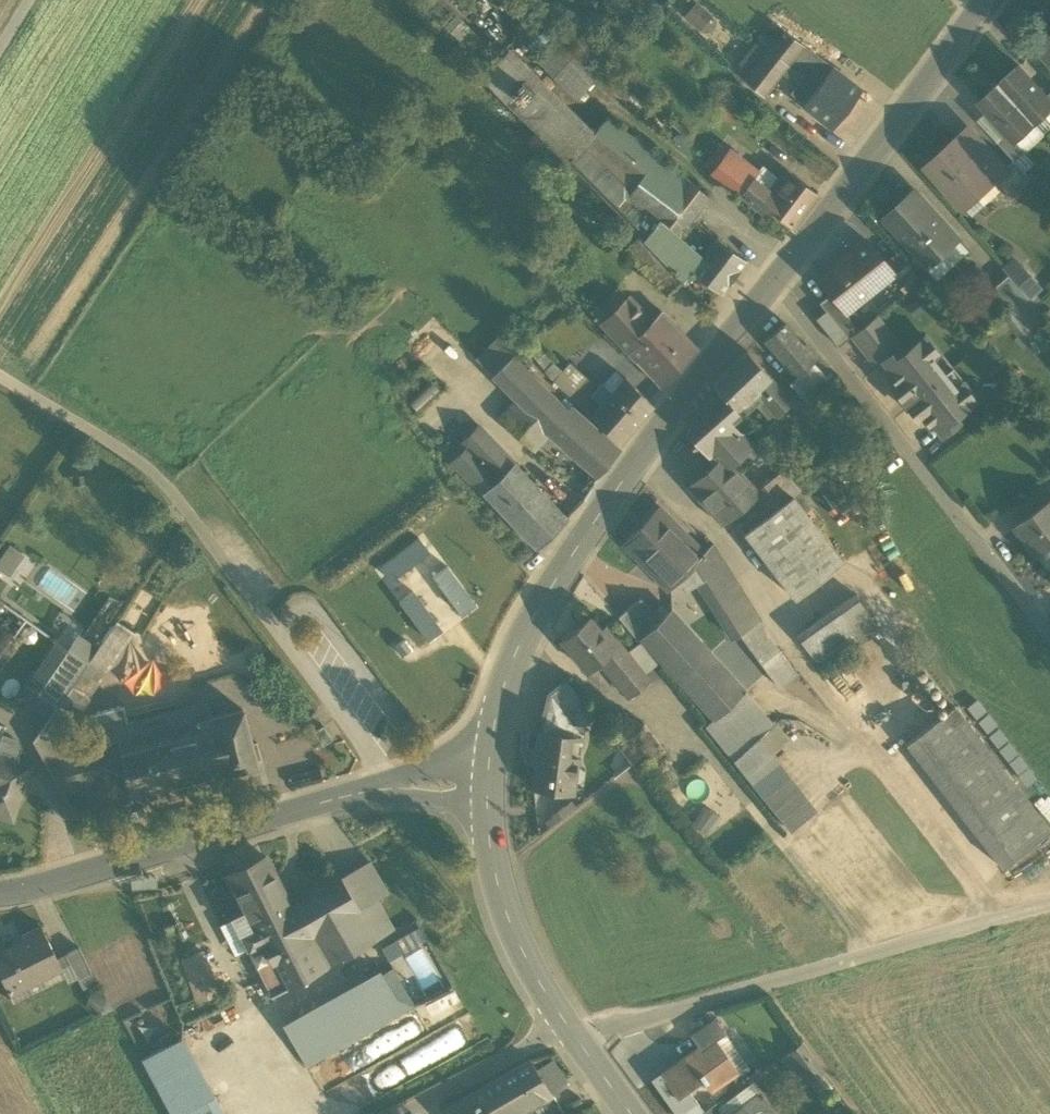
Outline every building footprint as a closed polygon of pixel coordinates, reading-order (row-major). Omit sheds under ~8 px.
[(696,1),(683,16),(700,30),(713,15),(696,1)] [(746,80),(764,96),(791,60),(803,45),(784,30),(746,80)] [(532,58),(552,76),(576,50),(556,32),(532,58)] [(1049,59),(1049,38),(1040,47),(1049,59)] [(808,73),(822,84),(834,69),(803,45),(791,60),(808,73)] [(598,71),(576,50),(552,76),(574,97),(598,71)] [(482,78),(513,109),(535,86),(503,56),(482,78)] [(999,82),(1036,123),(1049,110),(1049,98),(1047,95),(1019,64),(999,82)] [(804,107),(829,127),(830,126),(859,88),(834,69),(822,84),(807,104),(804,107)] [(793,93),(807,104),(822,84),(808,73),(793,93)] [(1017,140),(1036,123),(999,82),(979,100),(987,110),(1007,131),(1016,141),(1017,140)] [(588,137),(535,86),(513,109),(598,192),(618,166),(588,137)] [(977,119),(997,140),(1007,131),(987,110),(977,119)] [(1044,132),(1049,127),(1049,110),(1036,123),(1044,132)] [(604,115),(588,137),(618,166),(637,141),(604,115)] [(1017,140),(1026,149),(1027,151),(1046,134),(1044,132),(1036,123),(1017,140)] [(969,129),(958,139),(974,157),(985,147),(969,129)] [(997,140),(1015,159),(1024,150),(1026,149),(1017,140),(1016,141),(1007,131),(997,140)] [(929,166),(965,205),(977,194),(972,188),(988,173),(993,179),(1005,168),(985,147),(974,157),(958,139),(929,166)] [(707,195),(637,141),(618,166),(598,192),(638,233),(666,261),(681,244),(674,238),(707,195)] [(713,173),(739,193),(752,176),(753,177),(758,171),(731,150),(713,173)] [(1035,162),(1024,150),(1015,159),(1025,171),(1035,162)] [(1005,168),(1022,187),(1031,178),(1025,171),(1015,159),(1005,168)] [(1005,168),(993,179),(1001,187),(1010,197),(1022,187),(1005,168)] [(779,192),(777,195),(766,208),(767,209),(791,227),(818,193),(786,169),(775,184),(773,187),(779,192)] [(775,184),(758,171),(753,177),(777,195),(779,192),(773,187),(775,184)] [(972,188),(977,194),(993,179),(988,173),(972,188)] [(765,212),(767,209),(766,208),(777,195),(753,177),(752,176),(739,193),(765,212)] [(977,194),(965,205),(972,213),(1001,187),(993,179),(977,194)] [(885,219),(926,265),(957,236),(919,194),(905,207),(902,204),(885,219)] [(623,247),(665,292),(681,277),(666,261),(638,233),(623,247)] [(968,249),(957,236),(926,265),(937,276),(968,249)] [(691,270),(721,292),(746,259),(716,237),(699,259),(681,244),(666,261),(681,277),(684,280),(691,270)] [(831,293),(846,311),(847,311),(893,273),(893,272),(883,259),(866,239),(819,277),(831,293)] [(895,249),(883,259),(893,272),(906,261),(895,249)] [(1009,273),(1028,295),(1040,284),(1014,254),(1001,265),(1009,273)] [(909,265),(893,278),(903,291),(920,277),(909,265)] [(987,294),(1006,315),(1030,296),(1028,295),(1009,273),(987,294)] [(826,310),(848,338),(853,334),(861,328),(847,311),(846,311),(831,293),(819,302),(826,310)] [(920,293),(905,304),(914,316),(929,304),(920,293)] [(602,324),(624,347),(645,327),(624,304),(602,324)] [(848,338),(826,310),(816,318),(838,346),(848,338)] [(661,311),(645,327),(624,347),(661,386),(698,349),(661,311)] [(853,334),(878,365),(884,360),(900,348),(876,317),(861,328),(853,334)] [(799,394),(803,390),(820,375),(810,364),(817,358),(805,343),(802,346),(784,324),(765,341),(796,377),(789,382),(799,394)] [(477,360),(492,376),(512,357),(524,345),(508,329),(477,360)] [(934,423),(942,434),(958,422),(953,416),(975,399),(961,382),(955,387),(933,359),(939,354),(926,337),(904,354),(900,348),(884,360),(893,371),(889,374),(898,385),(895,387),(918,417),(922,415),(930,426),(934,423)] [(720,392),(742,416),(760,399),(773,414),(791,398),(746,351),(733,364),(712,383),(720,392)] [(532,449),(549,430),(567,411),(512,357),(492,376),(520,403),(501,421),(532,449)] [(554,380),(570,395),(585,377),(569,362),(562,371),(554,380)] [(545,370),(554,380),(562,371),(553,363),(545,370)] [(615,370),(603,384),(612,392),(624,378),(615,370)] [(828,385),(820,375),(803,390),(811,399),(828,385)] [(571,395),(580,402),(595,384),(586,377),(571,395)] [(626,377),(624,378),(612,392),(601,405),(592,416),(619,444),(653,405),(626,377)] [(601,405),(612,392),(603,384),(602,382),(590,395),(601,405)] [(687,487),(721,525),(760,493),(757,490),(741,471),(759,455),(732,424),(742,416),(720,392),(708,403),(713,408),(688,431),(694,438),(703,448),(716,462),(687,487)] [(571,407),(567,411),(549,430),(600,475),(621,450),(617,446),(616,447),(571,407)] [(763,430),(784,456),(794,447),(773,424),(763,430)] [(455,464),(483,493),(514,463),(483,431),(475,431),(466,440),(466,447),(469,451),(455,464)] [(703,448),(694,438),(687,443),(697,453),(703,448)] [(567,519),(514,463),(483,493),(537,549),(567,519)] [(792,496),(799,491),(783,470),(763,485),(779,506),(792,496)] [(760,493),(773,510),(779,506),(763,485),(757,490),(760,493)] [(813,508),(799,491),(792,496),(806,514),(813,508)] [(843,562),(806,514),(792,496),(779,506),(773,510),(744,532),(795,598),(843,562)] [(1016,527),(1037,556),(1038,556),(1049,547),(1049,502),(1016,527)] [(623,544),(669,591),(679,580),(690,569),(704,554),(703,553),(659,506),(623,544)] [(429,551),(418,537),(380,566),(391,580),(429,551)] [(698,583),(733,639),(742,633),(761,620),(713,543),(703,553),(704,554),(690,569),(698,583)] [(24,554),(9,544),(0,557),(0,570),(9,576),(24,554)] [(1038,556),(1048,570),(1049,569),(1049,547),(1038,556)] [(461,615),(475,604),(447,565),(432,576),(461,615)] [(686,591),(698,583),(690,569),(679,580),(686,591)] [(442,629),(413,591),(399,601),(428,640),(442,629)] [(796,634),(813,658),(853,629),(871,616),(854,593),(796,634)] [(640,638),(659,621),(641,599),(618,617),(638,641),(640,638)] [(714,718),(715,720),(745,691),(671,610),(659,621),(640,638),(714,718)] [(853,629),(861,642),(879,629),(871,616),(853,629)] [(71,651),(82,635),(78,633),(82,627),(70,618),(55,640),(68,649),(71,651)] [(599,664),(608,657),(615,650),(607,641),(589,618),(561,641),(588,673),(599,664)] [(117,620),(71,685),(87,697),(133,631),(117,620)] [(742,633),(756,657),(775,643),(761,620),(742,633)] [(861,642),(853,629),(813,658),(822,670),(861,642)] [(37,693),(55,705),(97,646),(82,635),(72,650),(71,651),(68,649),(37,693)] [(613,636),(607,641),(615,650),(608,657),(619,670),(610,677),(629,700),(651,682),(642,670),(627,653),(613,636)] [(403,639),(394,645),(402,656),(411,649),(403,639)] [(47,718),(55,705),(37,693),(68,649),(55,640),(16,697),(47,718)] [(756,657),(767,671),(785,656),(775,643),(756,657)] [(627,653),(642,670),(651,663),(638,645),(627,653)] [(795,670),(785,656),(767,671),(777,684),(795,670)] [(599,664),(610,677),(619,670),(608,657),(599,664)] [(574,724),(586,725),(595,717),(568,682),(551,695),(574,724)] [(62,699),(78,710),(87,697),(71,685),(62,699)] [(755,703),(745,691),(715,720),(726,731),(727,730),(755,703)] [(565,735),(580,736),(586,725),(574,724),(551,695),(541,732),(565,735)] [(62,699),(46,722),(57,741),(78,710),(62,699)] [(763,712),(755,703),(727,730),(735,739),(763,712)] [(107,735),(108,743),(117,741),(130,738),(126,722),(128,722),(124,704),(93,712),(99,738),(107,735)] [(126,722),(130,738),(201,719),(197,704),(128,722),(126,722)] [(1003,867),(1049,831),(1049,829),(954,705),(906,743),(1003,867)] [(242,709),(201,719),(130,738),(117,741),(126,776),(130,790),(224,766),(226,772),(257,763),(256,762),(262,760),(257,743),(252,744),(242,709)] [(705,726),(733,761),(758,737),(774,722),(763,712),(735,739),(727,730),(726,731),(715,720),(714,718),(705,726)] [(85,787),(126,776),(117,741),(108,743),(64,755),(57,741),(46,722),(33,741),(62,792),(85,787)] [(774,722),(758,737),(772,754),(788,737),(774,722)] [(13,821),(32,763),(15,757),(19,745),(16,740),(1,735),(4,725),(0,724),(0,817),(13,821)] [(618,745),(637,770),(664,749),(645,724),(618,745)] [(313,731),(322,745),(332,739),(322,725),(313,731)] [(534,790),(573,795),(579,744),(564,742),(565,735),(541,732),(534,790)] [(579,744),(580,736),(565,735),(564,742),(579,744)] [(817,809),(772,754),(758,737),(733,761),(791,831),(817,809)] [(85,787),(91,812),(134,801),(130,790),(126,776),(85,787)] [(545,822),(549,827),(577,806),(572,801),(565,806),(564,804),(550,815),(551,817),(545,822)] [(703,804),(691,823),(708,834),(720,815),(703,804)] [(229,877),(246,912),(253,926),(290,907),(266,858),(229,877)] [(341,877),(359,909),(375,899),(388,892),(370,862),(341,877)] [(313,935),(329,965),(392,929),(375,899),(359,909),(341,877),(293,905),(311,936),(313,935)] [(248,949),(259,970),(290,954),(292,958),(298,956),(309,977),(329,965),(313,935),(311,936),(293,905),(290,907),(253,926),(246,912),(233,919),(248,949)] [(235,956),(248,949),(233,919),(220,925),(235,956)] [(418,926),(394,940),(401,954),(426,940),(418,926)] [(8,989),(41,973),(44,978),(45,977),(63,969),(58,960),(42,927),(23,937),(26,943),(0,956),(0,973),(8,989)] [(394,940),(381,948),(388,961),(401,954),(394,940)] [(78,976),(79,979),(93,972),(81,948),(67,955),(78,976)] [(182,958),(196,995),(216,987),(202,951),(182,958)] [(271,996),(309,977),(298,956),(292,958),(290,954),(259,970),(271,996)] [(69,981),(78,976),(67,955),(58,960),(63,969),(45,977),(49,985),(66,977),(69,981)] [(287,1031),(306,1066),(414,1007),(393,968),(287,1031)] [(49,985),(45,977),(44,978),(41,973),(8,989),(15,1004),(50,987),(49,985)] [(107,998),(90,992),(86,1005),(100,1015),(113,1008),(107,998)] [(690,1035),(699,1047),(714,1036),(715,1038),(724,1031),(714,1018),(690,1035)] [(715,1038),(739,1071),(748,1065),(724,1031),(715,1038)] [(172,1113),(179,1113),(214,1095),(183,1035),(141,1058),(172,1113)] [(661,1074),(677,1096),(688,1088),(702,1078),(704,1082),(711,1091),(739,1071),(715,1038),(714,1036),(699,1047),(661,1074)] [(553,1058),(536,1068),(550,1091),(568,1080),(553,1058)] [(448,1113),(518,1113),(552,1094),(550,1091),(536,1068),(530,1059),(445,1108),(448,1113)] [(680,1113),(702,1113),(705,1112),(704,1111),(688,1088),(677,1096),(661,1074),(655,1079),(680,1113)] [(718,1106),(724,1113),(731,1113),(744,1104),(745,1104),(758,1095),(750,1083),(718,1106)] [(214,1095),(179,1113),(225,1113),(214,1095)] [(752,1113),(772,1113),(758,1095),(745,1104),(752,1113)] [(702,1113),(724,1113),(718,1106),(716,1103),(704,1111),(705,1112),(702,1113)] [(745,1104),(744,1104),(731,1113),(752,1113),(745,1104)]
